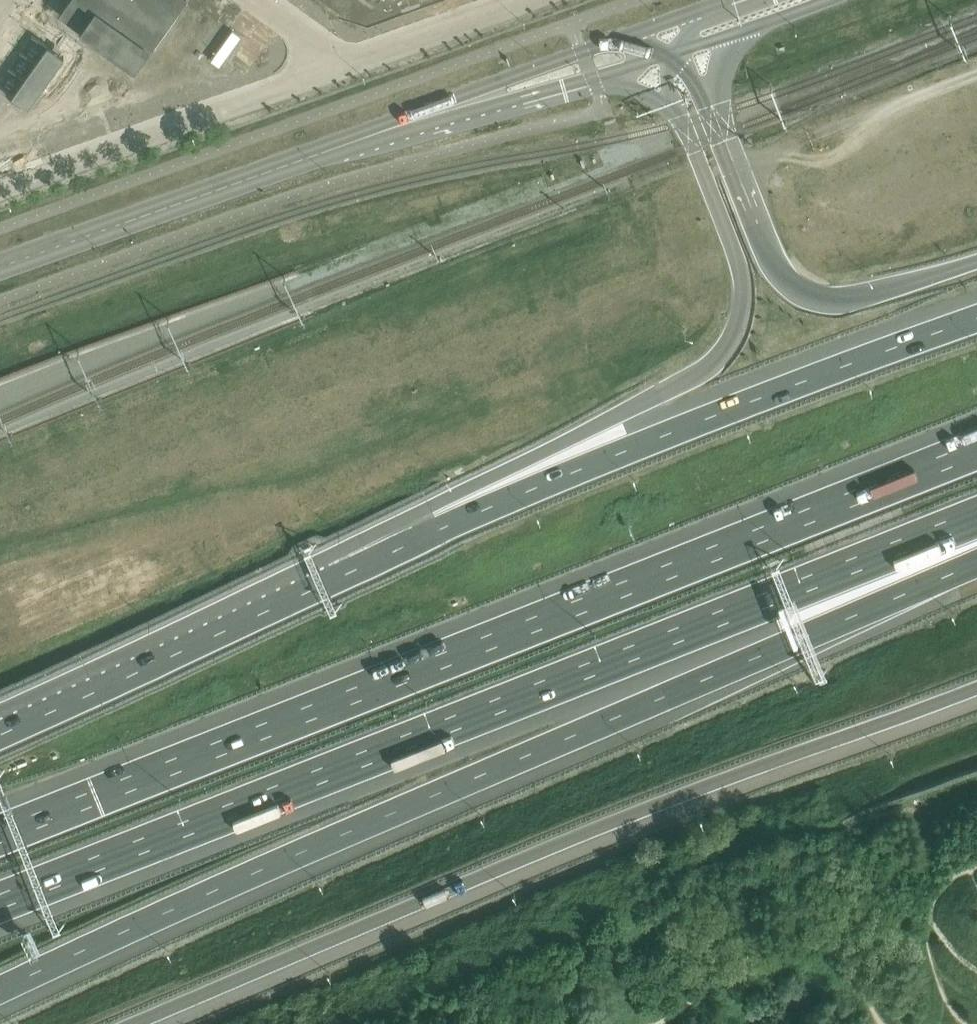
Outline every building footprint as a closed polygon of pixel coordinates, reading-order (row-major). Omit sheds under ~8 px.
[(91,11),(77,31),(131,70),(183,0),(76,0),(91,11)] [(46,45),(10,95),(26,106),(62,56),(46,45)]
